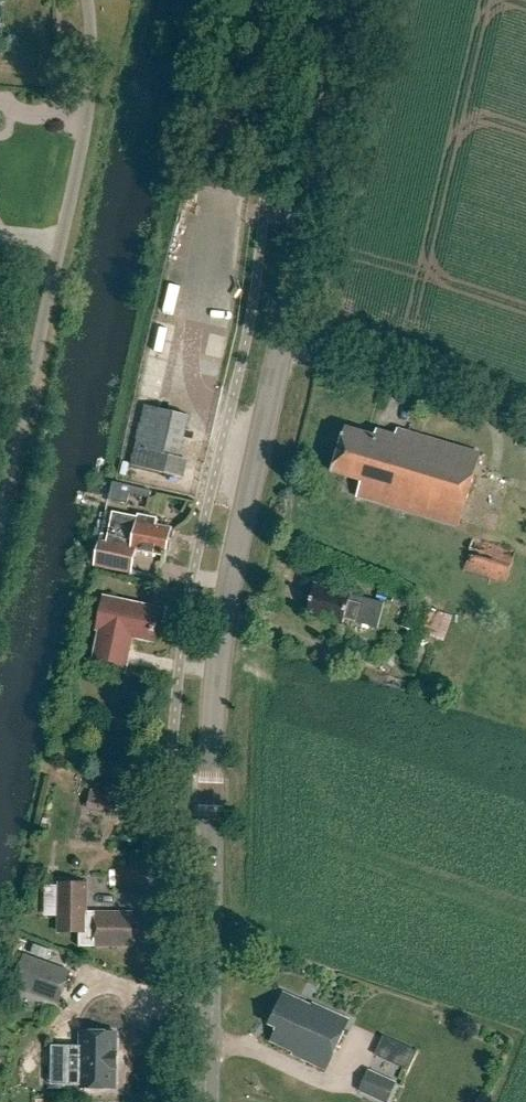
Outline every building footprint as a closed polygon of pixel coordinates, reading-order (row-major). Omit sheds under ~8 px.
[(180,458),(190,417),(147,407),(133,467),(184,479),(188,460),(180,458)] [(330,474),(359,483),(354,498),(456,529),(479,456),(394,430),(392,435),(374,430),(372,437),(344,428),(330,474)] [(152,492),(114,483),(109,501),(128,505),(130,494),(150,499),(152,492)] [(171,541),(174,529),(159,526),(160,519),(140,515),(140,518),(115,513),(108,512),(98,566),(134,574),(139,551),(168,556),(169,553),(172,551),(173,544),(171,541)] [(473,540),(465,572),(509,584),(517,552),(473,540)] [(315,585),(306,615),(342,625),(344,619),(357,622),(362,603),(349,599),(350,594),(315,585)] [(99,632),(101,633),(96,660),(128,666),(133,639),(154,643),(160,610),(105,599),(99,632)] [(410,601),(401,627),(428,636),(437,611),(410,601)] [(85,808),(111,816),(117,798),(91,790),(85,808)] [(89,913),(90,883),(59,882),(58,934),(82,934),(82,946),(133,946),(133,913),(89,913)] [(70,972),(25,956),(15,981),(61,997),(70,972)] [(269,1042),(293,1053),(291,1056),(327,1072),(349,1022),(312,1006),(311,1007),(282,994),(267,1026),(275,1029),(269,1042)] [(90,1087),(114,1088),(115,1066),(118,1066),(118,1055),(115,1055),(116,1039),(78,1038),(77,1050),(62,1049),(61,1082),(90,1083),(90,1087)] [(414,1050),(388,1038),(380,1057),(406,1068),(414,1050)] [(370,1069),(360,1089),(386,1101),(388,1101),(398,1082),(370,1069)]
